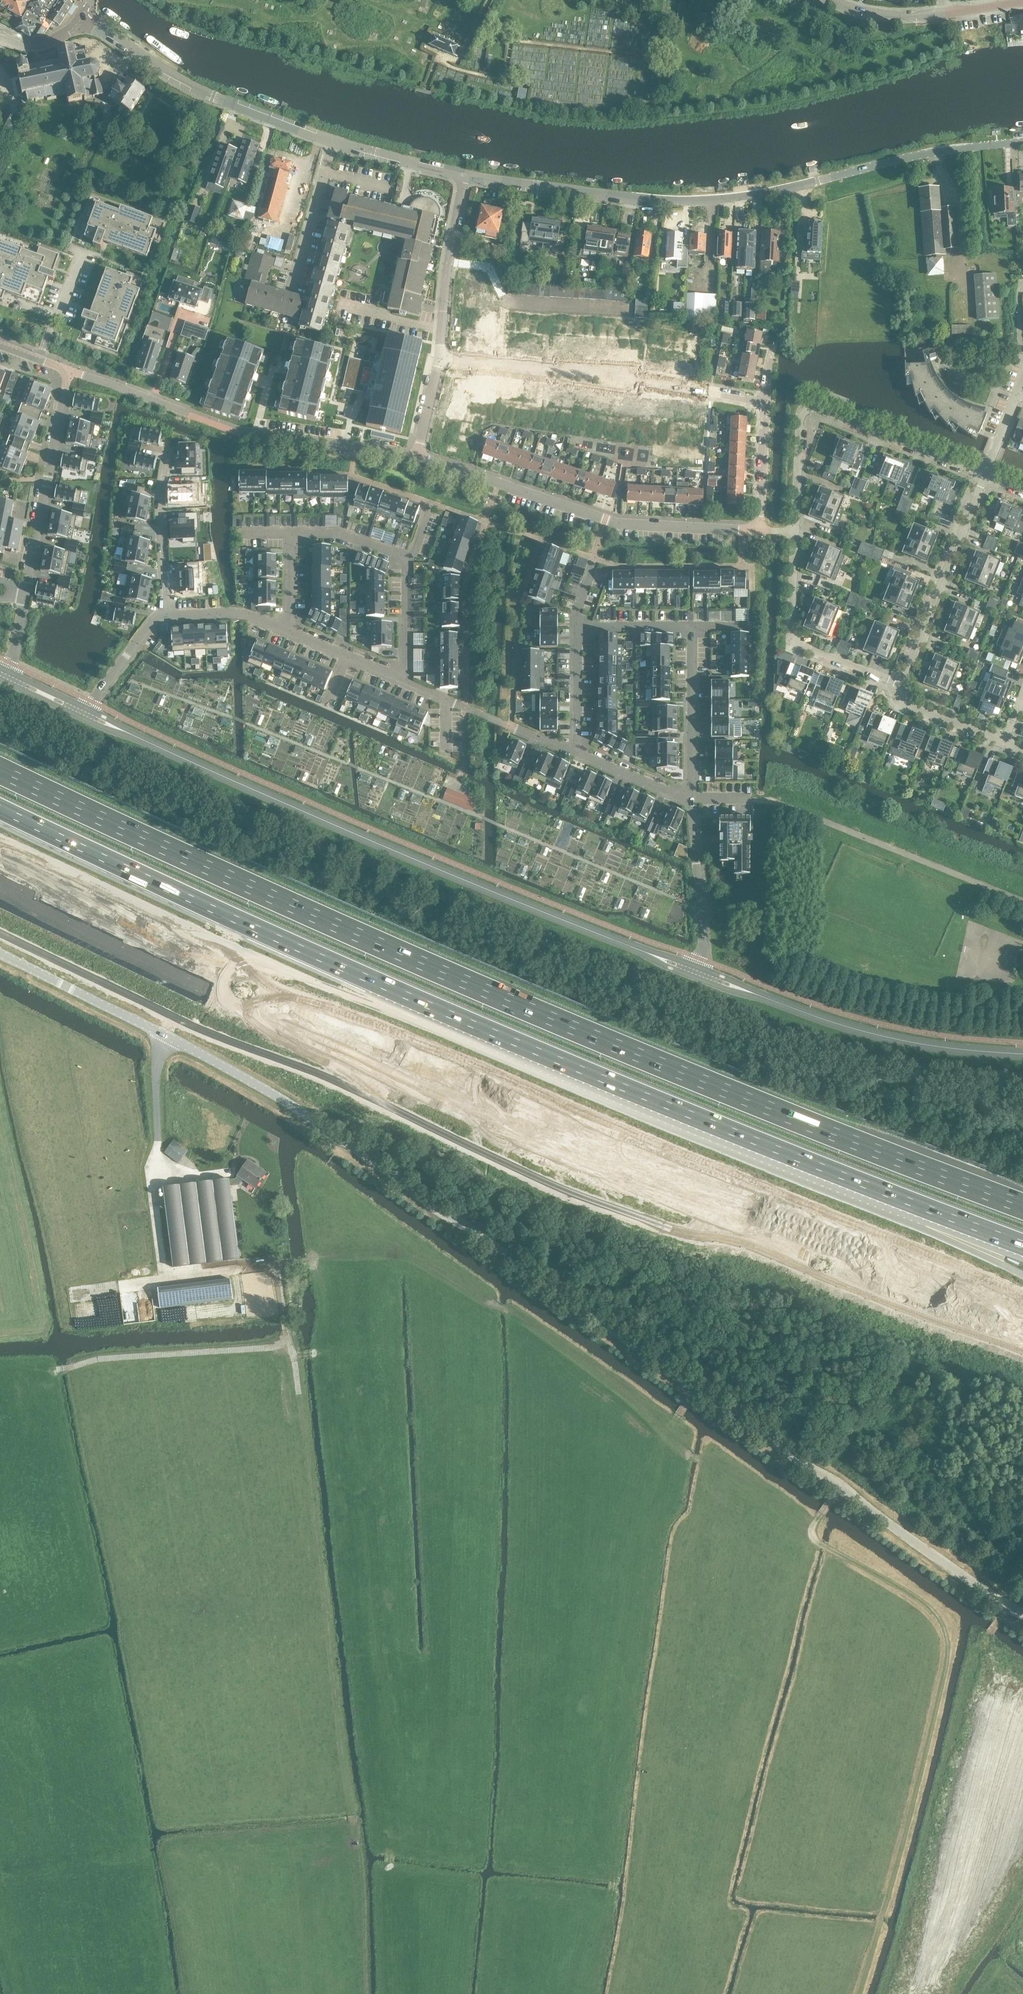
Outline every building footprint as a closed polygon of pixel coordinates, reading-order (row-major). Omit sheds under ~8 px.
[(7,8),(12,0),(0,0),(0,4),(7,8)] [(20,16),(29,1),(27,0),(12,0),(7,8),(20,16)] [(23,16),(37,24),(30,37),(44,35),(53,21),(60,25),(73,4),(66,0),(32,0),(23,16)] [(37,24),(23,16),(21,21),(16,29),(30,37),(37,24)] [(1019,23),(1020,32),(1021,39),(1022,39),(1022,17),(1014,18),(1014,23),(1019,23)] [(453,56),(456,57),(460,48),(457,46),(458,46),(433,35),(429,45),(453,56)] [(102,95),(100,87),(99,82),(94,82),(94,80),(96,77),(99,76),(100,71),(99,67),(96,63),(93,62),(90,62),(86,63),(84,56),(87,55),(87,52),(85,46),(75,48),(75,47),(58,50),(60,61),(51,63),(51,62),(49,62),(49,61),(39,62),(40,64),(38,64),(39,65),(30,67),(29,66),(18,68),(18,69),(20,76),(20,77),(19,78),(22,95),(23,94),(26,94),(28,102),(45,98),(45,99),(47,99),(47,100),(56,98),(56,97),(57,96),(57,95),(67,94),(68,102),(85,99),(92,97),(102,95)] [(109,85),(100,87),(102,95),(121,107),(118,113),(127,118),(130,113),(145,90),(129,79),(125,86),(120,83),(118,86),(113,83),(109,85)] [(519,88),(516,102),(524,103),(527,90),(519,88)] [(7,112),(0,125),(0,138),(5,141),(18,118),(7,112)] [(244,140),(231,178),(246,183),(259,145),(244,140)] [(221,144),(208,183),(224,188),(237,150),(221,144)] [(262,170),(254,196),(260,198),(256,211),(260,212),(258,217),(278,223),(287,189),(288,184),(287,183),(285,183),(287,177),(287,176),(289,177),(293,164),(287,162),(273,158),(270,168),(272,168),(271,173),(262,170)] [(1015,188),(1016,207),(1021,207),(1022,207),(1022,198),(1022,174),(1019,174),(1020,188),(1015,188)] [(1015,188),(993,189),(994,214),(995,214),(995,219),(1003,219),(1003,215),(1007,215),(1007,226),(1016,226),(1016,213),(1016,207),(1015,188)] [(336,189),(328,219),(333,220),(334,218),(352,223),(355,224),(354,226),(383,233),(403,238),(403,240),(406,241),(404,251),(402,250),(391,294),(385,292),(382,303),(389,305),(388,309),(393,310),(400,312),(399,315),(406,316),(406,314),(418,316),(422,303),(424,296),(421,295),(440,218),(440,216),(440,214),(440,212),(440,210),(439,208),(438,206),(437,204),(436,203),(434,202),(432,200),(430,199),(429,199),(428,199),(427,198),(424,198),(422,198),(420,199),(419,199),(417,200),(415,202),(413,203),(412,204),(411,206),(410,208),(409,210),(409,212),(397,209),(397,208),(393,207),(364,199),(352,196),(351,196),(351,199),(348,198),(349,193),(336,189)] [(945,250),(957,249),(953,208),(939,210),(938,189),(920,190),(925,257),(946,255),(945,250)] [(108,243),(108,244),(147,258),(154,240),(159,241),(165,224),(91,197),(83,219),(90,222),(85,237),(95,241),(94,245),(101,248),(104,241),(108,243)] [(233,199),(229,216),(245,219),(249,203),(233,199)] [(193,206),(188,220),(195,223),(200,209),(193,206)] [(498,234),(503,211),(482,207),(477,229),(476,233),(485,235),(485,236),(497,238),(498,234)] [(347,239),(352,223),(334,218),(333,220),(328,219),(327,219),(326,223),(328,224),(326,233),(347,239)] [(543,244),(546,221),(532,219),(531,226),(521,224),(519,245),(528,247),(528,242),(543,244)] [(546,221),(543,244),(542,248),(543,248),(549,245),(557,246),(560,223),(546,221)] [(803,241),(802,253),(820,254),(822,223),(809,222),(808,236),(807,236),(807,242),(803,241)] [(597,257),(598,250),(601,229),(587,227),(584,248),(581,248),(580,254),(597,257)] [(616,232),(601,229),(598,250),(607,252),(606,254),(627,257),(631,234),(618,232),(618,234),(615,234),(616,232)] [(759,252),(758,277),(770,277),(771,261),(777,262),(777,260),(778,260),(779,253),(777,253),(778,238),(779,238),(780,231),(770,230),(770,233),(762,232),(761,252),(759,252)] [(736,268),(745,269),(746,231),(738,231),(737,254),(736,268)] [(746,231),(745,269),(753,269),(755,232),(746,231)] [(648,258),(651,234),(637,232),(634,256),(648,258)] [(714,241),(713,258),(728,258),(730,253),(731,232),(729,232),(727,232),(721,232),(720,233),(718,233),(718,244),(714,244),(714,241)] [(347,239),(326,233),(323,243),(328,244),(326,250),(343,254),(347,239)] [(663,243),(663,248),(666,248),(665,260),(677,261),(677,270),(687,271),(688,246),(682,246),(683,234),(667,233),(666,243),(663,243)] [(691,234),(689,274),(702,274),(705,270),(705,266),(705,262),(704,259),(704,255),(706,235),(691,234)] [(213,235),(210,243),(228,249),(231,242),(213,235)] [(52,273),(58,254),(39,247),(36,255),(0,242),(0,300),(2,301),(3,299),(1,298),(3,292),(38,304),(46,283),(45,283),(47,278),(53,281),(55,274),(52,273)] [(494,243),(492,251),(507,253),(508,245),(494,243)] [(174,249),(171,260),(176,262),(179,250),(174,249)] [(339,270),(343,254),(326,250),(322,265),(339,270)] [(275,258),(253,252),(246,278),(265,284),(270,266),(272,266),(275,258)] [(944,256),(927,257),(927,275),(945,274),(944,256)] [(207,257),(204,269),(215,272),(218,260),(207,257)] [(339,270),(322,265),(320,271),(315,270),(313,279),(335,285),(339,270)] [(125,277),(107,270),(95,304),(92,309),(93,310),(92,314),(85,312),(82,319),(87,321),(83,332),(98,337),(95,345),(118,353),(145,279),(127,272),(125,277)] [(999,319),(995,273),(975,275),(978,320),(999,319)] [(316,286),(313,296),(330,301),(335,285),(313,279),(311,285),(316,286)] [(175,283),(169,300),(196,309),(199,299),(201,300),(200,301),(208,304),(212,290),(205,288),(202,296),(200,295),(201,292),(192,289),(194,282),(186,280),(184,286),(175,283)] [(516,295),(517,283),(508,282),(507,294),(516,295)] [(558,298),(559,286),(550,285),(550,297),(558,298)] [(259,308),(264,289),(251,286),(246,304),(259,308)] [(565,298),(566,286),(559,286),(558,298),(565,298)] [(574,287),(566,286),(565,298),(573,299),(574,287)] [(277,293),(264,289),(259,308),(271,311),(277,293)] [(611,301),(619,302),(620,290),(612,289),(611,301)] [(627,290),(620,290),(619,302),(626,302),(627,290)] [(289,296),(277,293),(271,311),(284,315),(289,296)] [(712,312),(713,312),(713,294),(686,293),(685,319),(702,320),(702,318),(712,318),(712,312)] [(302,300),(289,296),(284,315),(297,318),(302,300)] [(313,296),(309,312),(326,317),(330,301),(313,296)] [(493,311),(501,311),(502,300),(493,299),(493,311)] [(743,302),(743,320),(755,320),(755,302),(743,302)] [(685,303),(673,303),(673,313),(685,313),(685,303)] [(731,316),(731,321),(738,321),(738,317),(741,317),(742,304),(732,303),(731,316)] [(730,304),(720,304),(720,318),(730,318),(730,304)] [(766,319),(767,310),(757,310),(757,318),(766,319)] [(326,317),(309,312),(309,313),(303,311),(299,327),(322,332),(326,317)] [(195,325),(193,331),(206,336),(208,329),(195,325)] [(971,325),(951,325),(952,335),(971,334),(971,325)] [(526,330),(524,352),(535,353),(537,331),(526,330)] [(745,342),(760,345),(762,333),(747,330),(745,342)] [(537,331),(535,353),(546,354),(548,332),(537,331)] [(570,334),(568,356),(579,357),(581,335),(570,334)] [(350,358),(343,387),(362,392),(365,382),(376,385),(366,426),(401,434),(422,343),(388,335),(378,376),(370,374),(372,364),(350,358)] [(145,342),(136,369),(151,374),(160,347),(157,346),(159,340),(150,337),(148,343),(145,342)] [(265,349),(228,337),(205,407),(242,419),(265,349)] [(333,350),(296,339),(276,410),(314,421),(333,350)] [(760,345),(745,342),(743,354),(757,357),(760,345)] [(666,347),(662,368),(673,370),(677,348),(666,347)] [(909,377),(915,398),(915,397),(919,395),(929,414),(930,414),(933,411),(947,427),(948,427),(947,426),(950,423),(968,435),(970,431),(979,434),(986,415),(984,414),(985,409),(980,408),(973,407),(966,404),(959,400),(953,396),(947,391),(942,385),(937,379),(934,372),(931,365),(930,361),(936,360),(935,356),(929,357),(927,352),(922,353),(923,359),(905,363),(905,362),(904,363),(905,378),(909,377)] [(179,354),(171,380),(186,385),(194,359),(179,354)] [(757,357),(743,354),(741,366),(755,368),(757,357)] [(753,381),(755,368),(741,366),(738,378),(753,381)] [(13,372),(8,386),(14,388),(19,375),(13,372)] [(443,420),(443,421),(444,421),(444,422),(445,422),(449,423),(472,428),(473,428),(474,428),(474,427),(477,415),(478,415),(478,414),(482,396),(483,394),(482,393),(484,382),(484,381),(484,380),(483,380),(483,379),(456,373),(455,373),(454,373),(454,374),(453,375),(453,377),(451,386),(450,386),(450,387),(449,387),(449,388),(445,407),(445,408),(446,408),(444,417),(443,420)] [(31,379),(26,393),(48,401),(50,395),(49,394),(50,390),(39,386),(40,383),(31,379)] [(8,386),(5,392),(12,394),(14,388),(8,386)] [(26,393),(20,409),(40,417),(44,407),(45,407),(48,401),(26,393)] [(75,395),(73,408),(92,412),(97,413),(100,400),(75,395)] [(659,404),(658,425),(669,426),(670,404),(659,404)] [(20,409),(14,425),(36,433),(38,427),(37,427),(40,417),(20,409)] [(92,412),(90,417),(102,420),(103,414),(97,413),(92,412)] [(90,417),(89,423),(95,425),(101,426),(102,420),(90,417)] [(730,430),(745,430),(746,418),(731,417),(730,430)] [(1020,419),(1012,438),(1019,441),(1018,445),(1022,447),(1022,421),(1020,419)] [(70,420),(68,432),(93,437),(95,425),(89,423),(70,420)] [(14,425),(8,441),(28,449),(32,439),(33,440),(36,433),(14,425)] [(159,446),(162,433),(159,433),(160,430),(150,428),(150,431),(137,429),(135,441),(142,443),(159,446)] [(745,430),(730,430),(730,442),(745,443),(745,430)] [(68,432),(66,444),(84,448),(90,449),(93,437),(68,432)] [(830,458),(841,462),(849,442),(845,440),(845,438),(837,435),(834,442),(836,442),(830,458)] [(140,448),(142,443),(135,441),(130,440),(129,446),(140,448)] [(483,454),(495,458),(500,444),(488,440),(483,454)] [(8,441),(2,458),(24,466),(26,459),(25,459),(28,449),(8,441)] [(745,443),(730,442),(729,454),(744,455),(745,443)] [(849,442),(841,462),(853,467),(859,452),(860,452),(863,445),(854,442),(854,443),(849,442)] [(179,460),(178,460),(178,469),(181,469),(182,475),(196,474),(195,444),(180,445),(180,454),(179,454),(179,460)] [(500,444),(495,458),(506,462),(511,448),(500,444)] [(139,454),(140,448),(129,446),(128,452),(132,453),(139,454)] [(84,448),(83,454),(95,456),(96,450),(90,449),(84,448)] [(518,466),(523,452),(511,448),(506,462),(518,466)] [(529,470),(534,456),(523,452),(518,466),(529,470)] [(154,471),(157,458),(139,454),(132,453),(130,466),(154,471)] [(876,476),(888,481),(896,460),(891,458),(892,457),(883,453),(881,460),(882,461),(876,476)] [(83,454),(82,459),(88,461),(94,462),(95,456),(83,454)] [(658,454),(658,467),(707,469),(708,456),(658,454)] [(743,467),(744,455),(729,454),(729,467),(743,467)] [(63,456),(61,468),(85,473),(88,461),(82,459),(63,456)] [(546,460),(534,456),(529,470),(541,474),(546,460)] [(0,462),(0,473),(6,475),(7,472),(18,476),(20,471),(21,472),(24,466),(2,458),(0,462)] [(614,461),(608,459),(606,465),(612,468),(614,461)] [(557,464),(546,460),(541,474),(552,478),(557,464)] [(896,460),(888,481),(899,485),(905,470),(906,471),(909,464),(901,460),(900,462),(896,460)] [(569,468),(557,464),(552,478),(564,482),(569,468)] [(728,479),(743,480),(743,467),(729,467),(728,479)] [(564,482),(575,486),(580,472),(569,468),(564,482)] [(587,490),(592,476),(580,472),(575,486),(587,490)] [(824,472),(822,477),(833,482),(836,476),(824,472)] [(922,495),(934,499),(942,478),(938,477),(938,475),(930,472),(927,479),(929,479),(922,495)] [(239,493),(253,493),(253,473),(239,473),(239,493)] [(266,493),(267,493),(267,475),(267,473),(253,473),(253,493),(266,493)] [(280,495),(280,475),(267,475),(267,493),(266,493),(266,495),(280,495)] [(294,495),(294,475),(280,475),(280,495),(294,495)] [(307,495),(307,477),(307,475),(294,475),(294,495),(307,495)] [(603,480),(592,476),(587,490),(598,494),(603,480)] [(321,497),(321,478),(321,477),(307,477),(307,495),(307,497),(320,497),(321,497)] [(857,491),(861,480),(855,477),(851,489),(857,491)] [(321,478),(321,497),(321,498),(334,498),(334,478),(321,478)] [(348,478),(334,478),(334,498),(348,498),(348,496),(348,487),(348,478)] [(947,480),(942,478),(934,499),(951,506),(956,493),(951,490),(951,488),(953,489),(956,482),(947,479),(947,480)] [(742,492),(743,480),(728,479),(727,491),(742,492)] [(603,480),(598,494),(610,498),(615,484),(603,480)] [(867,482),(861,480),(857,491),(862,493),(867,482)] [(137,492),(138,486),(126,483),(125,489),(137,492)] [(172,490),(171,490),(171,503),(172,503),(193,502),(193,503),(193,502),(199,502),(199,483),(187,484),(187,490),(172,490)] [(79,504),(82,491),(69,489),(70,486),(60,484),(59,487),(57,486),(55,499),(73,503),(79,504)] [(355,502),(354,506),(363,510),(364,508),(370,488),(359,485),(357,490),(356,496),(354,502),(355,502)] [(627,501),(640,502),(641,487),(624,486),(624,494),(628,494),(627,501)] [(652,503),(653,488),(641,487),(640,502),(652,503)] [(370,488),(364,508),(376,512),(377,512),(383,494),(384,493),(370,488)] [(666,488),(653,488),(652,503),(665,503),(666,488)] [(678,489),(666,488),(665,503),(677,504),(678,489)] [(815,502),(837,511),(843,498),(825,491),(826,490),(820,488),(817,495),(818,495),(815,502)] [(689,505),(690,490),(678,489),(677,504),(689,505)] [(860,499),(862,493),(857,491),(851,489),(849,494),(860,499)] [(690,490),(689,505),(702,506),(703,491),(690,490)] [(742,505),(742,492),(727,491),(727,504),(742,505)] [(149,511),(151,499),(127,494),(124,506),(149,511)] [(376,512),(376,513),(389,518),(396,498),(383,494),(377,512),(376,512)] [(903,509),(908,498),(902,496),(897,507),(903,509)] [(396,498),(389,518),(402,522),(409,503),(396,498)] [(913,500),(908,498),(903,509),(909,512),(913,500)] [(25,523),(10,520),(13,503),(0,500),(0,553),(3,553),(4,548),(19,551),(25,523)] [(992,522),(1004,527),(1012,506),(1008,505),(1008,503),(1000,500),(997,507),(999,507),(992,522)] [(841,512),(837,511),(815,502),(813,509),(812,508),(809,516),(814,518),(815,517),(836,526),(841,512)] [(84,511),(85,505),(79,504),(73,503),(72,509),(84,511)] [(402,522),(401,524),(411,527),(412,523),(417,525),(420,516),(417,515),(420,507),(409,503),(402,522)] [(146,523),(149,511),(124,506),(122,518),(146,523)] [(1004,527),(1015,532),(1021,516),(1022,517),(1022,516),(1022,509),(1017,507),(1017,508),(1012,506),(1004,527)] [(903,509),(897,507),(895,513),(906,517),(909,512),(903,509)] [(83,517),(84,511),(72,509),(71,515),(77,516),(83,517)] [(74,528),(77,516),(71,515),(52,511),(50,523),(74,528)] [(872,512),(868,522),(873,524),(877,514),(872,512)] [(179,522),(171,523),(171,531),(171,540),(172,540),(172,539),(183,539),(183,543),(195,542),(194,529),(198,529),(197,513),(185,514),(186,521),(179,521),(179,522)] [(926,519),(938,523),(940,517),(929,513),(926,519)] [(326,514),(326,525),(343,526),(343,514),(326,514)] [(461,516),(457,527),(474,533),(478,522),(461,516)] [(72,540),(74,528),(50,523),(47,535),(66,539),(72,540)] [(134,532),(135,526),(123,524),(122,530),(134,532)] [(909,539),(931,548),(933,541),(934,542),(937,534),(932,532),(931,533),(914,526),(909,539)] [(457,527),(454,537),(471,543),(474,533),(457,527)] [(133,538),(134,532),(122,530),(121,536),(126,537),(133,538)] [(985,542),(996,546),(999,540),(987,536),(985,542)] [(148,554),(150,541),(133,538),(126,537),(123,549),(148,554)] [(454,537),(450,547),(467,553),(471,543),(454,537)] [(77,547),(78,541),(72,540),(66,539),(65,545),(77,547)] [(928,555),(931,548),(909,539),(903,552),(921,559),(920,560),(926,562),(929,555),(928,555)] [(815,550),(813,556),(840,567),(846,554),(823,545),(823,544),(817,542),(815,549),(815,550)] [(871,552),(873,546),(862,542),(859,547),(871,552)] [(994,552),(996,546),(985,542),(983,547),(994,552)] [(1019,555),(1022,547),(1022,544),(1018,542),(1014,553),(1019,555)] [(76,553),(77,547),(65,545),(64,551),(65,551),(70,552),(76,553)] [(563,551),(544,545),(540,558),(559,564),(563,551)] [(313,557),(331,557),(331,546),(313,546),(313,557)] [(871,552),(882,556),(884,550),(873,546),(871,552)] [(63,563),(65,551),(64,551),(45,547),(43,559),(63,563)] [(450,547),(447,558),(464,563),(467,553),(450,547)] [(857,553),(868,557),(871,552),(859,547),(857,553)] [(145,566),(148,554),(123,549),(121,561),(128,562),(145,566)] [(270,549),(246,549),(246,556),(254,556),(254,567),(276,567),(276,555),(270,555),(270,549)] [(350,563),(364,568),(368,556),(350,550),(350,563)] [(879,562),(882,556),(871,552),(868,557),(879,562)] [(974,560),(971,566),(993,575),(999,562),(981,555),(982,554),(976,552),(973,559),(974,560)] [(368,556),(364,568),(366,568),(375,572),(379,560),(368,556)] [(809,563),(806,570),(812,572),(835,581),(840,567),(813,556),(810,563),(809,563)] [(313,568),(330,568),(331,568),(331,557),(313,557),(313,568)] [(447,558),(443,568),(460,574),(464,563),(447,558)] [(559,564),(540,558),(535,571),(536,572),(553,577),(554,578),(559,564)] [(65,576),(67,564),(63,563),(43,559),(40,571),(59,575),(65,576)] [(127,568),(128,562),(121,561),(116,560),(115,566),(127,568)] [(389,564),(379,560),(375,572),(384,575),(385,575),(389,564)] [(187,569),(179,569),(179,570),(180,578),(179,578),(180,584),(180,593),(183,593),(183,595),(190,594),(190,593),(195,592),(194,592),(194,578),(200,578),(199,562),(187,563),(187,569)] [(126,574),(127,568),(115,566),(114,572),(126,574)] [(579,568),(573,566),(573,568),(572,571),(571,573),(577,575),(577,573),(579,569),(579,568)] [(993,575),(971,566),(968,573),(965,580),(970,582),(971,582),(988,588),(993,575)] [(276,567),(254,567),(254,579),(276,579),(276,567)] [(312,579),(330,579),(330,568),(313,568),(312,568),(312,579)] [(384,575),(375,572),(366,568),(366,584),(384,584),(384,575)] [(585,569),(579,568),(579,569),(577,573),(577,575),(582,577),(583,575),(584,571),(585,569)] [(667,590),(667,571),(656,572),(656,590),(667,590)] [(678,571),(667,571),(667,590),(678,590),(678,571)] [(689,589),(689,571),(678,571),(678,590),(689,589)] [(536,572),(532,584),(549,590),(553,577),(536,572)] [(609,590),(612,590),(612,595),(623,595),(623,590),(623,572),(612,572),(612,581),(609,581),(609,590)] [(623,590),(635,590),(635,572),(623,572),(623,590)] [(635,572),(635,590),(645,590),(645,572),(635,572)] [(656,572),(645,572),(645,590),(656,590),(656,572)] [(733,572),(720,572),(720,573),(720,592),(733,592),(733,572)] [(733,572),(733,592),(734,592),(734,590),(748,590),(748,581),(745,581),(745,572),(733,572)] [(707,594),(707,573),(693,573),(693,594),(707,594)] [(707,594),(720,594),(720,592),(720,573),(707,573),(707,594)] [(890,587),(912,596),(915,589),(918,582),(913,580),(912,580),(895,573),(890,587)] [(150,591),(152,579),(128,574),(125,587),(150,591)] [(437,578),(437,588),(460,588),(460,576),(451,577),(451,574),(442,574),(442,577),(442,578),(437,578)] [(70,583),(71,577),(65,576),(59,575),(58,581),(70,583)] [(330,579),(312,579),(312,590),(313,590),(330,590),(330,589),(330,579)] [(68,589),(70,583),(58,581),(57,587),(62,588),(68,589)] [(60,600),(62,588),(57,587),(38,583),(35,596),(60,600)] [(276,583),(254,583),(254,594),(276,594),(276,583)] [(384,595),(384,584),(366,584),(366,595),(384,595)] [(553,591),(549,590),(532,584),(528,598),(534,600),(541,602),(549,605),(553,591)] [(147,604),(150,591),(125,587),(123,599),(126,599),(147,604)] [(909,602),(912,596),(890,587),(884,600),(902,607),(901,608),(907,610),(910,603),(909,602)] [(460,588),(437,588),(437,600),(442,600),(460,600),(460,588)] [(313,590),(313,600),(331,600),(331,589),(330,589),(330,590),(313,590)] [(862,597),(862,596),(850,592),(848,598),(860,603),(862,597)] [(254,594),(248,594),(248,605),(254,610),(259,612),(272,612),(272,606),(276,606),(276,594),(254,594)] [(366,595),(366,606),(384,606),(384,595),(366,595)] [(873,600),(862,596),(862,597),(860,603),(870,607),(873,600)] [(125,605),(126,599),(123,599),(114,597),(113,603),(125,605)] [(988,603),(999,607),(1001,602),(990,597),(988,603)] [(860,603),(848,598),(846,604),(857,608),(860,603)] [(810,613),(832,622),(838,609),(820,602),(821,601),(815,599),(812,606),(813,607),(810,613)] [(331,600),(313,600),(313,610),(322,613),(331,617),(331,600)] [(124,611),(125,605),(113,603),(112,609),(124,611)] [(868,612),(870,607),(860,603),(857,608),(868,612)] [(953,611),(951,618),(973,627),(978,613),(961,607),(961,606),(955,603),(952,611),(953,611)] [(997,613),(999,607),(988,603),(985,608),(997,613)] [(437,605),(437,616),(460,615),(460,604),(442,604),(442,605),(437,605)] [(384,606),(366,606),(366,617),(384,617),(384,606)] [(736,609),(737,620),(749,620),(749,608),(736,609)] [(134,626),(136,614),(124,611),(112,609),(109,621),(134,626)] [(306,620),(317,625),(322,613),(313,610),(311,609),(306,620)] [(540,609),(540,628),(557,628),(557,609),(540,609)] [(317,625),(327,629),(332,617),(331,617),(322,613),(317,625)] [(827,636),(832,622),(810,613),(807,620),(804,627),(809,629),(810,629),(827,636)] [(437,631),(442,630),(451,630),(451,627),(460,627),(460,615),(437,616),(437,631)] [(347,624),(332,617),(327,629),(346,637),(347,624)] [(973,627),(951,618),(948,625),(947,624),(944,632),(950,634),(950,633),(968,640),(973,627)] [(999,637),(1022,647),(1022,623),(1016,620),(1015,623),(1012,622),(1008,632),(1002,629),(999,637)] [(367,636),(371,636),(392,636),(392,623),(367,623),(367,636)] [(870,637),(892,646),(895,639),(896,639),(899,632),(893,630),(892,630),(875,624),(870,637)] [(205,625),(194,626),(195,650),(205,649),(206,649),(205,626),(205,625)] [(205,626),(206,649),(205,649),(205,650),(217,650),(215,625),(205,626)] [(227,625),(215,625),(217,650),(217,657),(228,656),(228,649),(227,625)] [(194,626),(182,626),(183,627),(184,651),(185,651),(195,650),(194,626)] [(172,638),(169,638),(169,647),(172,647),(172,652),(185,651),(184,651),(183,627),(171,628),(172,638)] [(540,628),(540,647),(557,647),(557,628),(540,628)] [(414,644),(424,644),(424,633),(414,633),(414,644)] [(730,633),(730,644),(748,644),(748,633),(730,633)] [(458,648),(458,634),(440,634),(440,647),(458,648)] [(599,634),(599,645),(617,645),(617,634),(599,634)] [(636,647),(651,647),(651,634),(636,634),(636,647)] [(662,647),(662,634),(651,634),(651,647),(662,647)] [(669,647),(673,647),(673,634),(662,634),(662,647),(669,647)] [(392,636),(371,636),(371,651),(379,655),(379,648),(392,648),(392,636)] [(889,652),(892,646),(870,637),(864,650),(882,657),(882,658),(887,660),(890,653),(889,652)] [(991,664),(998,667),(1003,669),(1006,660),(1019,665),(1022,655),(1022,647),(999,637),(996,645),(1002,647),(998,657),(994,655),(991,664)] [(257,640),(247,663),(261,668),(263,663),(262,663),(270,646),(269,646),(257,640)] [(841,654),(846,643),(840,640),(836,652),(841,654)] [(852,645),(846,643),(841,654),(847,656),(852,645)] [(726,655),(748,655),(748,644),(730,644),(730,655),(726,655)] [(270,646),(262,663),(263,663),(272,667),(280,649),(270,645),(269,646),(270,646)] [(599,645),(599,656),(621,656),(621,645),(617,645),(599,645)] [(458,661),(458,648),(440,647),(440,660),(440,661),(458,661)] [(669,647),(662,647),(651,647),(651,657),(669,657),(669,647)] [(967,654),(978,659),(980,653),(970,648),(967,654)] [(280,649),(272,667),(282,671),(290,654),(280,649)] [(521,650),(521,664),(544,664),(544,650),(521,650)] [(282,671),(280,676),(291,681),(292,676),(300,658),(290,654),(282,671)] [(976,664),(978,659),(967,654),(965,660),(976,664)] [(726,655),(726,666),(748,666),(748,655),(726,655)] [(933,663),(930,670),(952,679),(958,665),(940,658),(941,657),(935,655),(932,663),(933,663)] [(599,656),(599,667),(617,667),(617,657),(621,657),(621,656),(599,656)] [(651,657),(647,657),(647,668),(652,668),(669,668),(669,657),(651,657)] [(300,658),(292,676),(302,680),(309,663),(300,658)] [(458,674),(458,661),(440,661),(440,660),(435,660),(435,674),(458,674)] [(309,663),(302,680),(312,685),(319,667),(309,663)] [(795,666),(795,665),(790,663),(784,678),(790,680),(787,688),(804,694),(804,695),(805,695),(813,674),(802,670),(802,669),(795,666)] [(544,664),(521,664),(521,678),(539,678),(544,678),(544,664)] [(979,689),(1005,700),(1012,682),(1004,679),(1008,671),(1003,669),(998,667),(991,664),(988,672),(991,674),(988,684),(982,681),(979,689)] [(748,666),(726,666),(730,666),(730,677),(748,677),(748,666)] [(319,667),(312,685),(325,690),(332,672),(319,667)] [(621,678),(621,667),(617,667),(599,667),(599,678),(621,678)] [(670,668),(669,668),(652,668),(652,679),(670,679),(670,668)] [(952,679),(930,670),(927,676),(924,684),(929,686),(930,685),(947,692),(952,679)] [(458,688),(458,674),(435,674),(435,688),(458,688)] [(824,677),(820,675),(811,697),(816,699),(813,707),(831,714),(842,686),(831,681),(831,680),(824,677)] [(539,678),(521,678),(521,692),(539,692),(539,678)] [(599,678),(599,689),(622,689),(621,678),(599,678)] [(670,690),(670,679),(652,679),(652,690),(670,690)] [(353,681),(345,699),(358,704),(365,686),(353,681)] [(729,681),(711,681),(711,700),(729,700),(729,681)] [(365,686),(358,704),(368,708),(376,690),(365,686)] [(863,719),(872,697),(860,693),(861,692),(853,689),(854,688),(849,686),(843,701),(849,703),(846,711),(863,718),(863,719)] [(616,689),(622,689),(599,689),(598,689),(598,700),(616,700),(616,689)] [(1005,700),(979,689),(975,697),(981,699),(977,709),(998,717),(1005,700)] [(368,708),(366,712),(376,717),(378,712),(386,694),(376,690),(368,708)] [(670,701),(670,690),(652,690),(652,701),(670,701)] [(386,694),(378,712),(388,716),(395,699),(396,699),(386,694)] [(540,694),(535,694),(535,713),(557,713),(557,694),(540,694)] [(963,698),(957,696),(953,707),(959,709),(963,698)] [(388,716),(387,717),(397,721),(398,721),(405,703),(395,699),(388,716)] [(616,700),(598,700),(599,711),(617,711),(617,710),(616,710),(616,700)] [(729,700),(711,700),(711,719),(729,719),(734,719),(734,700),(729,700)] [(397,721),(395,725),(406,730),(415,707),(405,703),(398,721),(397,721)] [(415,707),(406,730),(419,735),(428,713),(415,707)] [(652,707),(652,719),(677,719),(677,707),(652,707)] [(617,721),(617,711),(599,711),(599,721),(617,721)] [(535,713),(533,713),(533,725),(540,725),(540,732),(547,732),(547,735),(555,735),(555,732),(557,732),(557,713),(535,713)] [(862,721),(858,733),(863,735),(863,736),(868,738),(867,742),(882,748),(883,744),(886,745),(886,746),(889,738),(894,726),(895,724),(883,720),(884,719),(876,716),(877,715),(872,713),(868,724),(862,721)] [(677,719),(652,719),(652,732),(677,732),(677,719)] [(729,719),(711,719),(711,738),(729,738),(734,738),(734,725),(729,726),(729,719)] [(599,731),(607,734),(617,738),(617,721),(599,721),(599,731)] [(895,739),(889,753),(913,763),(915,757),(916,757),(918,751),(922,752),(927,740),(923,739),(924,736),(913,731),(913,730),(905,727),(906,727),(901,725),(900,728),(894,726),(889,738),(895,739)] [(597,730),(593,741),(603,745),(607,734),(599,731),(597,730)] [(607,734),(603,745),(612,749),(617,738),(607,734)] [(924,751),(930,753),(927,761),(944,768),(945,769),(953,747),(942,743),(942,742),(934,739),(935,738),(930,737),(924,751)] [(617,738),(612,749),(623,754),(628,743),(617,738)] [(506,754),(503,763),(517,769),(520,760),(521,760),(524,753),(523,752),(526,746),(512,740),(509,746),(506,754)] [(715,741),(715,760),(737,760),(737,748),(733,748),(733,741),(715,741)] [(628,743),(623,754),(632,758),(632,745),(628,743)] [(785,743),(783,749),(790,752),(793,746),(785,743)] [(652,744),(652,756),(677,756),(677,744),(652,744)] [(978,776),(976,775),(982,759),(971,754),(971,753),(964,751),(964,750),(959,748),(954,763),(959,765),(956,773),(972,779),(970,782),(976,784),(978,776)] [(533,773),(531,777),(545,783),(555,758),(542,753),(539,759),(535,767),(536,767),(533,773)] [(652,756),(652,757),(656,757),(656,773),(664,776),(664,769),(677,769),(677,756),(652,756)] [(545,783),(545,784),(560,790),(564,781),(562,780),(563,778),(564,779),(567,771),(566,770),(569,764),(555,758),(545,783)] [(733,760),(737,760),(715,760),(715,779),(737,779),(737,767),(733,767),(733,760)] [(985,784),(982,792),(991,795),(994,787),(1002,791),(1003,792),(1011,770),(1000,766),(1000,765),(993,762),(988,760),(983,774),(988,776),(985,784)] [(522,778),(527,765),(521,763),(516,776),(522,778)] [(528,781),(533,768),(527,765),(522,778),(528,781)] [(578,785),(575,794),(588,799),(598,777),(584,771),(582,777),(581,777),(578,785)] [(1022,773),(1017,771),(1012,786),(1017,788),(1014,796),(1022,799),(1022,774),(1022,773)] [(598,777),(588,799),(602,805),(606,797),(610,789),(609,789),(612,782),(598,777)] [(560,790),(559,794),(564,796),(570,783),(564,781),(560,790)] [(570,783),(564,796),(570,799),(576,786),(570,783)] [(447,789),(443,798),(473,810),(477,802),(447,789)] [(621,803),(618,812),(631,817),(641,795),(627,789),(625,795),(624,795),(621,803)] [(641,795),(631,817),(645,823),(649,815),(653,807),(652,807),(655,801),(641,795)] [(607,814),(613,802),(607,799),(601,812),(607,814)] [(933,799),(930,807),(936,809),(939,801),(933,799)] [(613,817),(619,804),(613,802),(607,814),(613,817)] [(664,821),(661,830),(675,836),(678,827),(679,827),(682,819),(684,813),(670,807),(668,813),(667,813),(664,821)] [(962,813),(960,819),(966,821),(968,815),(962,813)] [(650,833),(656,820),(650,817),(644,830),(650,833)] [(750,818),(719,818),(719,821),(719,828),(719,836),(719,842),(719,859),(719,862),(734,862),(734,875),(749,875),(749,836),(749,833),(750,833),(750,818)] [(656,835),(662,822),(656,820),(650,833),(656,835)] [(675,854),(675,856),(688,861),(687,848),(679,845),(675,854)] [(164,1153),(178,1164),(188,1151),(174,1140),(164,1153)] [(235,1179),(230,1180),(231,1186),(239,1185),(242,1180),(255,1189),(264,1175),(253,1168),(255,1165),(248,1160),(236,1176),(237,1177),(235,1179)] [(230,1180),(164,1187),(173,1267),(240,1259),(231,1186),(230,1180)] [(230,1279),(158,1288),(161,1308),(233,1299),(230,1279)]
